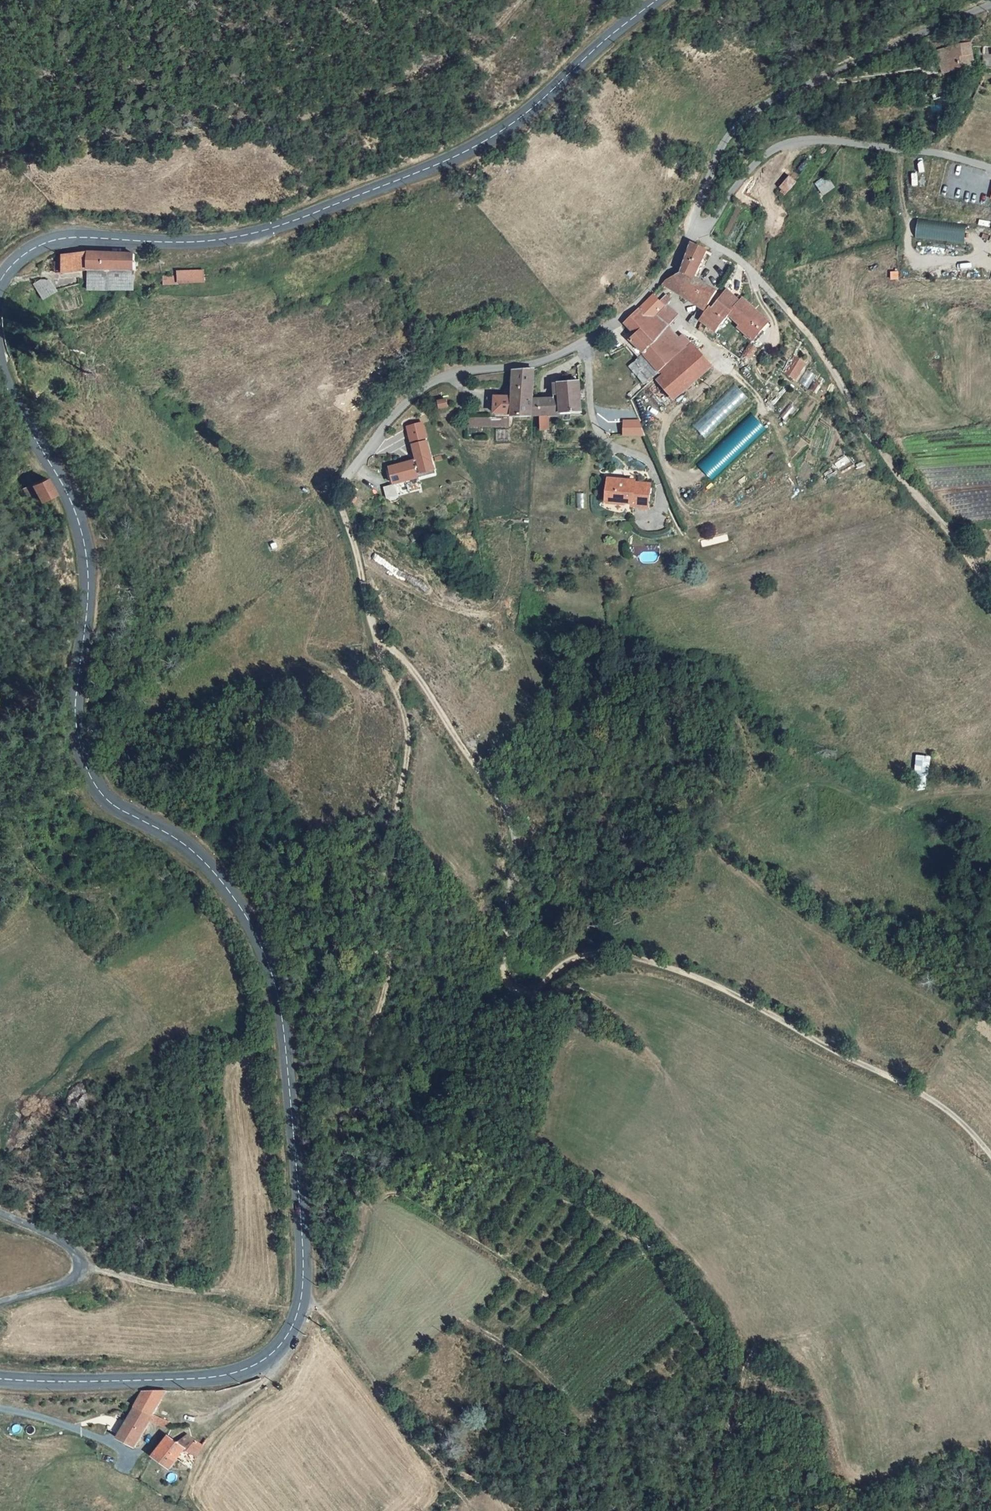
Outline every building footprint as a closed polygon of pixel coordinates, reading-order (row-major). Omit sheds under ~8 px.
[(977,51),(971,27),(950,34),(957,58),(977,51)] [(957,58),(950,34),(941,38),(948,61),(957,58)] [(948,61),(931,66),(937,88),(955,83),(948,61)] [(780,187),(784,195),(794,189),(790,181),(780,187)] [(918,240),(967,243),(968,223),(919,220),(918,240)] [(679,251),(693,262),(706,235),(691,227),(679,251)] [(678,252),(663,272),(695,295),(701,298),(715,277),(693,262),(679,251),(678,252)] [(164,277),(164,259),(126,257),(94,261),(93,263),(86,266),(86,278),(116,279),(162,277),(164,277)] [(56,292),(49,276),(33,284),(41,300),(56,292)] [(716,319),(730,302),(734,297),(742,292),(750,287),(745,284),(741,286),(727,276),(711,298),(710,296),(701,310),(715,321),(716,319)] [(162,295),(162,277),(116,279),(116,296),(162,295)] [(191,279),(190,287),(208,287),(209,278),(191,279)] [(647,279),(627,308),(635,315),(637,317),(652,330),(660,320),(664,316),(653,308),(665,292),(649,278),(647,279)] [(734,297),(730,302),(741,312),(740,315),(753,328),(772,307),(750,287),(742,292),(734,297)] [(676,302),(665,292),(653,308),(664,316),(676,302)] [(689,303),(696,306),(701,298),(695,295),(689,303)] [(630,327),(643,341),(652,330),(637,317),(629,326),(630,327)] [(652,330),(660,337),(669,327),(660,320),(652,330)] [(643,341),(630,327),(626,331),(638,345),(643,341)] [(669,327),(660,337),(652,330),(643,341),(659,358),(678,334),(669,327)] [(696,334),(659,367),(674,385),(713,352),(696,334)] [(742,353),(749,360),(758,350),(752,344),(742,353)] [(804,350),(790,359),(798,373),(812,364),(804,350)] [(535,359),(516,362),(517,382),(518,398),(518,401),(541,401),(543,386),(537,386),(535,359)] [(557,385),(543,386),(541,401),(550,401),(584,400),(583,396),(580,369),(556,370),(557,385)] [(517,382),(499,383),(500,400),(518,398),(517,382)] [(704,437),(749,399),(738,386),(693,423),(704,437)] [(550,401),(541,401),(540,415),(548,416),(550,401)] [(515,402),(472,406),(473,414),(516,411),(515,402)] [(699,466),(715,481),(767,427),(752,412),(699,466)] [(510,417),(468,417),(468,428),(510,429),(510,417)] [(395,458),(399,471),(423,463),(440,458),(431,429),(416,434),(421,449),(395,458)] [(440,458),(423,463),(424,467),(441,461),(440,458)] [(631,467),(611,465),(608,487),(633,490),(633,494),(650,496),(653,471),(638,469),(638,474),(630,472),(631,467)] [(49,477),(24,489),(32,506),(57,495),(49,477)] [(385,487),(387,499),(400,496),(397,484),(385,487)] [(917,785),(930,785),(929,757),(916,757),(917,785)] [(130,1441),(160,1390),(147,1391),(145,1391),(138,1391),(114,1432),(130,1441)] [(178,1417),(168,1428),(177,1436),(188,1427),(178,1417)] [(192,1448),(205,1431),(197,1425),(192,1429),(188,1427),(177,1436),(168,1428),(148,1450),(166,1463),(186,1444),(192,1448)]
